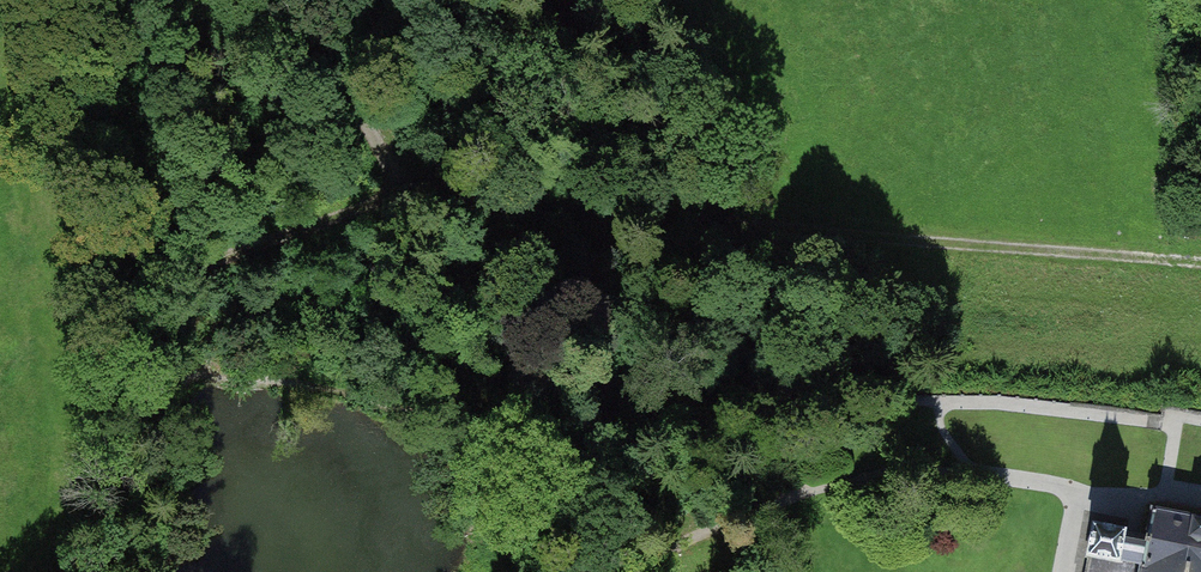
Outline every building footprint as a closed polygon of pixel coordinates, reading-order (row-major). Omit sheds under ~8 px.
[(1153,508),(1147,537),(1095,526),(1089,556),(1114,561),(1112,571),(1200,571),(1200,517),(1153,508)]
